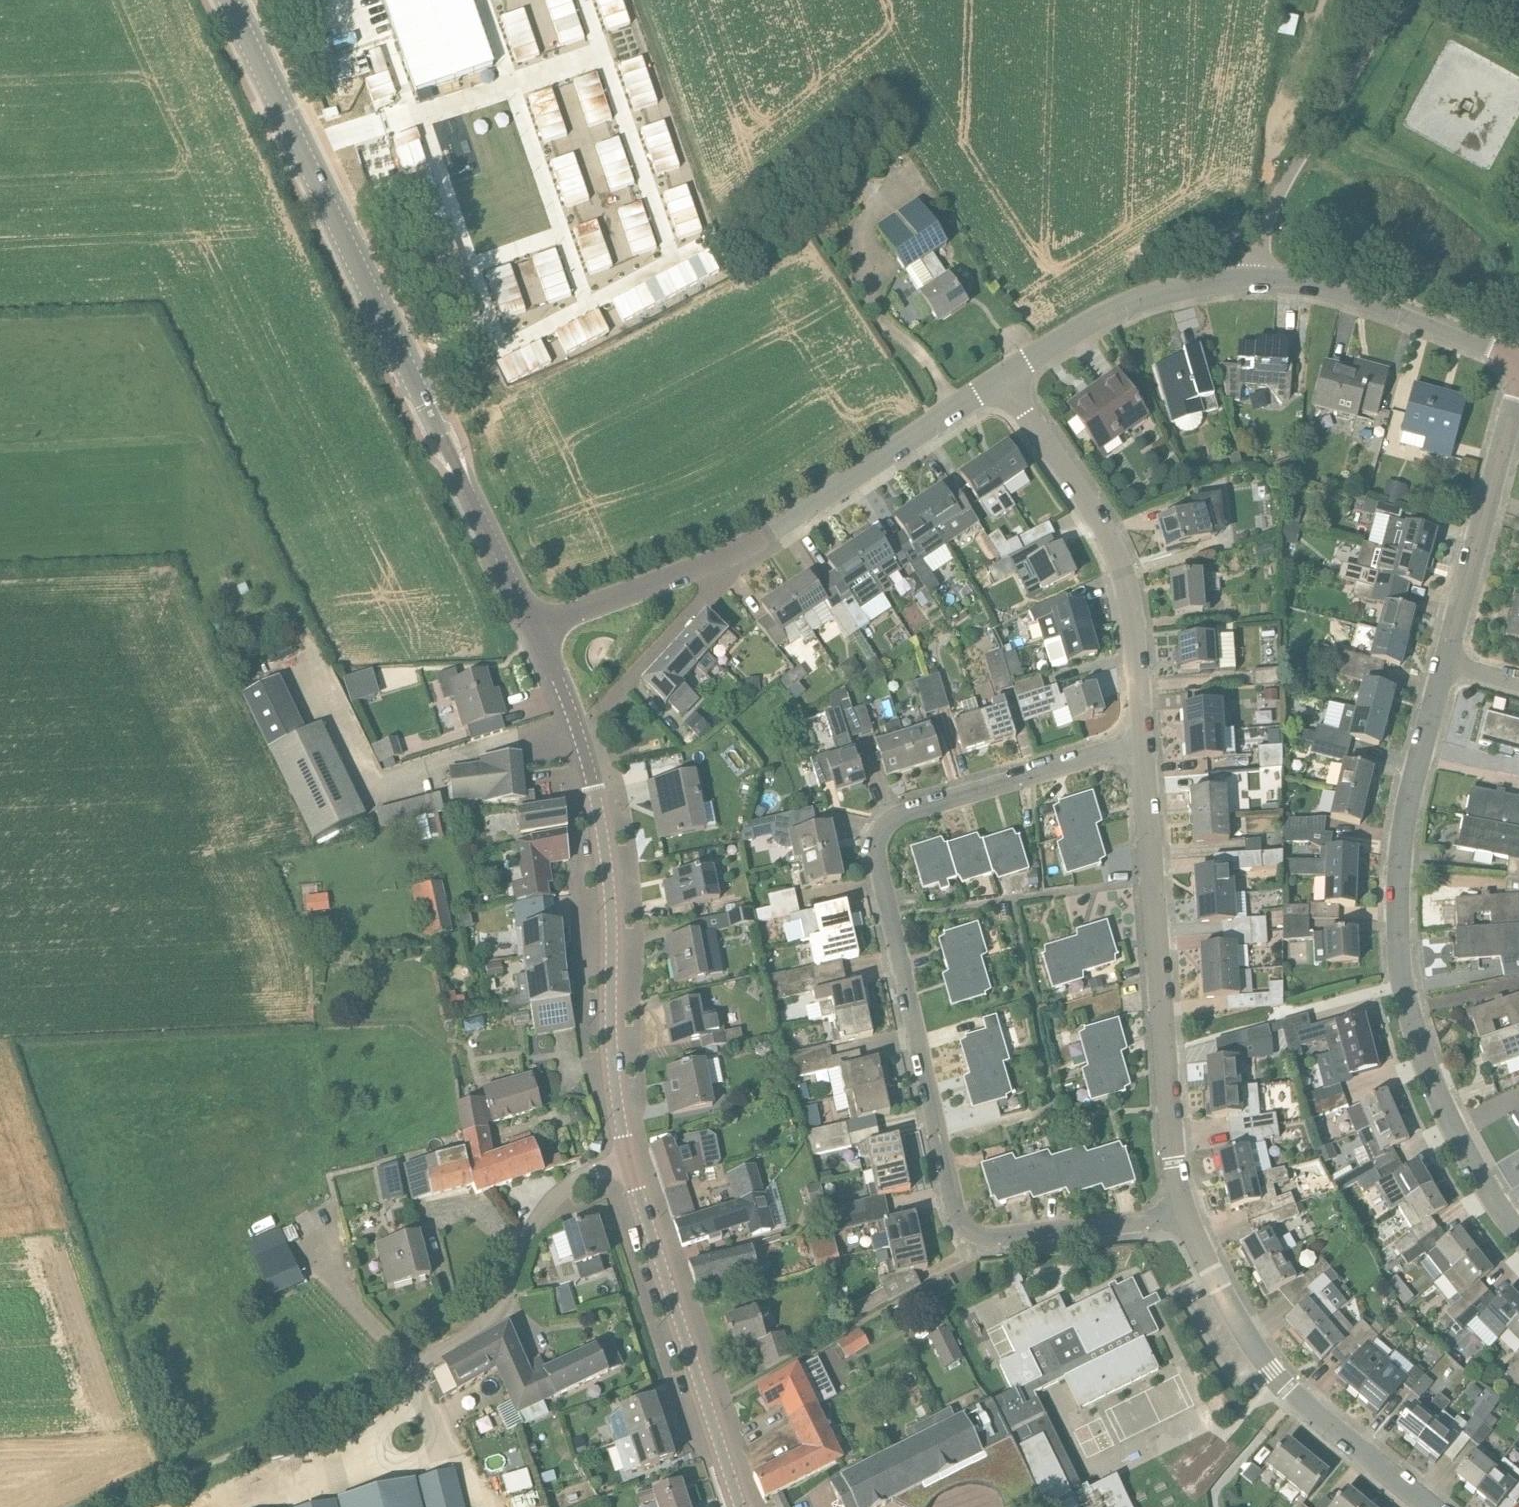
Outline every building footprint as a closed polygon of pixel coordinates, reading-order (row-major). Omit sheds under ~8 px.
[(947,245),(917,200),(875,227),(905,272),(919,263),(933,254),(947,245)] [(905,272),(921,296),(939,323),(966,305),(933,254),(919,263),(905,272)] [(1238,368),(1220,367),(1228,403),(1240,404),(1241,387),(1277,389),(1276,400),(1282,407),(1289,401),(1292,369),(1286,368),(1288,342),(1256,340),(1256,346),(1240,344),(1238,368)] [(1168,407),(1173,424),(1218,410),(1214,396),(1215,396),(1200,348),(1183,353),(1185,358),(1156,367),(1168,407)] [(1365,376),(1326,365),(1314,407),(1356,418),(1358,410),(1376,415),(1388,371),(1368,366),(1365,376)] [(1147,418),(1117,373),(1096,387),(1098,390),(1087,398),(1086,396),(1070,407),(1096,446),(1112,436),(1113,437),(1118,433),(1118,432),(1124,428),(1127,432),(1147,418)] [(1450,458),(1465,400),(1415,387),(1403,433),(1427,439),(1424,452),(1450,458)] [(984,461),(1002,488),(1025,473),(1007,445),(984,461)] [(1238,456),(1228,458),(1230,467),(1240,465),(1238,456)] [(1183,471),(1174,458),(1162,465),(1171,479),(1183,471)] [(1293,471),(1290,459),(1272,465),(1276,476),(1293,471)] [(1006,493),(1002,488),(984,461),(962,475),(979,503),(992,495),(1004,514),(1015,508),(1006,493)] [(1402,507),(1407,487),(1387,482),(1382,501),(1402,507)] [(941,489),(918,504),(946,546),(979,524),(955,488),(945,495),(941,489)] [(947,547),(946,546),(918,504),(895,519),(922,560),(924,563),(941,552),(947,547)] [(1402,511),(1377,504),(1374,516),(1392,521),(1399,523),(1402,511)] [(1299,526),(1304,508),(1292,505),(1287,523),(1299,526)] [(1213,537),(1205,509),(1157,522),(1165,551),(1213,537)] [(1428,561),(1436,533),(1406,526),(1407,525),(1399,523),(1392,521),(1385,549),(1399,553),(1428,561)] [(1284,522),(1282,542),(1296,546),(1302,527),(1284,522)] [(1018,538),(1024,550),(1049,537),(1055,534),(1049,523),(1018,538)] [(1024,550),(1018,538),(1006,545),(1000,532),(988,538),(1000,562),(1019,552),(1024,550)] [(874,533),(852,547),(884,596),(893,590),(888,581),(901,572),(910,566),(911,567),(905,556),(899,548),(893,538),(883,545),(874,533)] [(1000,562),(987,568),(991,576),(1006,569),(1022,602),(1075,576),(1060,547),(1056,550),(1049,537),(1024,550),(1000,562)] [(1428,561),(1399,553),(1385,549),(1363,544),(1357,569),(1342,565),(1339,580),(1356,584),(1404,597),(1407,584),(1421,588),(1428,561)] [(829,562),(836,573),(826,580),(836,596),(860,632),(870,625),(861,610),(884,596),(852,547),(829,562)] [(911,567),(925,590),(928,594),(939,587),(933,577),(932,575),(924,563),(922,560),(911,567)] [(860,632),(836,596),(826,580),(815,587),(808,576),(786,591),(803,618),(813,633),(822,627),(832,619),(846,641),(859,632),(860,632)] [(1196,578),(1172,580),(1175,616),(1199,615),(1205,614),(1210,614),(1207,577),(1202,578),(1196,578)] [(1404,597),(1356,584),(1353,597),(1371,601),(1370,603),(1385,606),(1378,632),(1407,640),(1415,612),(1401,609),(1404,597)] [(795,627),(806,643),(815,637),(812,633),(813,633),(803,618),(786,591),(763,606),(769,615),(756,624),(776,648),(788,641),(784,634),(795,627)] [(1044,644),(1090,630),(1083,604),(1072,608),(1065,594),(1029,612),(1035,625),(1037,623),(1044,644)] [(1517,597),(1506,637),(1518,640),(1518,598),(1517,597)] [(707,614),(686,636),(707,655),(717,643),(728,653),(737,642),(707,614)] [(1098,655),(1090,630),(1044,644),(1051,669),(1098,655)] [(1407,640),(1378,632),(1371,659),(1400,667),(1407,640)] [(686,636),(643,682),(666,707),(669,704),(682,717),(697,700),(680,683),(695,667),(705,676),(716,664),(707,655),(686,636)] [(1181,671),(1219,668),(1219,674),(1235,672),(1233,637),(1179,641),(1180,651),(1176,653),(1177,665),(1181,667),(1181,671)] [(1002,652),(1003,656),(1012,653),(1010,645),(1001,648),(1002,652)] [(1338,652),(1326,649),(1323,660),(1335,663),(1338,652)] [(1002,652),(984,657),(996,695),(1014,689),(1013,686),(1003,656),(1002,652)] [(1335,663),(1368,671),(1371,661),(1338,652),(1335,663)] [(1364,683),(1368,671),(1335,663),(1332,675),(1364,683)] [(807,676),(801,669),(799,671),(796,668),(788,674),(797,685),(798,684),(807,676)] [(346,679),(354,705),(384,696),(376,670),(346,679)] [(1253,687),(1282,686),(1281,670),(1252,671),(1253,687)] [(454,672),(437,677),(444,701),(453,698),(462,728),(505,716),(499,697),(497,690),(492,692),(486,671),(456,680),(454,672)] [(790,690),(797,685),(788,674),(779,681),(788,692),(790,690)] [(927,679),(937,713),(950,709),(939,675),(927,679)] [(1013,686),(1014,689),(1016,698),(1045,689),(1041,677),(1013,686)] [(242,697),(269,751),(304,733),(277,679),(242,697)] [(760,693),(759,679),(745,680),(746,694),(760,693)] [(937,713),(927,679),(915,683),(926,716),(937,713)] [(1357,711),(1386,719),(1394,691),(1364,683),(1357,711)] [(1068,709),(1073,725),(1093,719),(1092,717),(1103,714),(1095,687),(1081,692),(1081,691),(1060,697),(1057,686),(1045,689),(1016,698),(1024,722),(1068,709)] [(829,698),(833,710),(840,708),(842,714),(852,711),(845,688),(829,698)] [(1276,691),(1264,691),(1265,701),(1277,700),(1276,691)] [(990,746),(980,715),(975,699),(961,703),(964,712),(951,716),(963,754),(990,746)] [(994,711),(980,715),(990,746),(1016,738),(1004,700),(991,704),(994,711)] [(853,710),(861,736),(873,732),(865,706),(853,710)] [(1184,708),(1186,734),(1222,732),(1220,706),(1184,708)] [(850,740),(861,736),(853,710),(852,711),(842,714),(840,708),(833,710),(825,713),(837,751),(810,759),(818,784),(833,780),(837,793),(864,785),(854,753),(850,740)] [(1386,719),(1357,711),(1344,708),(1338,732),(1317,727),(1316,734),(1313,743),(1349,752),(1352,739),(1379,746),(1386,719)] [(1487,714),(1479,744),(1518,754),(1518,722),(1487,714)] [(695,715),(684,726),(702,742),(712,731),(695,715)] [(913,770),(904,738),(900,723),(884,728),(887,736),(875,739),(887,778),(913,770)] [(917,734),(904,738),(913,770),(940,761),(928,723),(915,727),(917,734)] [(321,725),(304,733),(269,751),(313,842),(366,816),(321,725)] [(1302,730),(1300,739),(1313,743),(1316,734),(1302,730)] [(1222,732),(1186,734),(1188,760),(1224,757),(1222,732)] [(394,758),(402,755),(397,739),(373,747),(380,762),(381,762),(394,758)] [(1347,764),(1349,752),(1313,743),(1310,754),(1344,763),(1347,764)] [(1260,772),(1283,771),(1282,747),(1258,749),(1260,772)] [(502,773),(524,772),(522,755),(483,758),(484,766),(453,768),(455,800),(487,797),(486,789),(503,788),(502,773)] [(394,758),(381,762),(384,770),(396,766),(394,758)] [(1347,764),(1344,763),(1337,791),(1367,798),(1373,770),(1347,764)] [(526,793),(524,772),(502,773),(503,788),(486,789),(487,797),(488,797),(488,803),(520,801),(520,811),(519,811),(521,835),(565,830),(565,828),(567,828),(565,805),(536,808),(534,792),(526,793)] [(661,839),(704,830),(693,775),(649,784),(661,839)] [(1190,792),(1192,818),(1228,815),(1226,789),(1190,792)] [(1471,789),(1465,819),(1463,819),(1518,830),(1518,799),(1471,789)] [(1367,798),(1337,791),(1331,818),(1360,825),(1367,798)] [(1056,821),(1061,839),(1096,828),(1091,811),(1098,809),(1093,793),(1059,803),(1063,819),(1056,821)] [(444,796),(380,811),(386,837),(418,829),(422,846),(447,840),(441,815),(448,814),(444,796)] [(760,817),(765,810),(757,805),(752,812),(760,817)] [(1043,817),(1054,814),(1051,806),(1041,809),(1043,817)] [(746,824),(740,844),(755,841),(753,830),(771,825),(771,827),(774,836),(774,838),(774,839),(776,844),(780,847),(784,849),(789,849),(794,848),(797,862),(816,829),(811,810),(770,819),(746,824)] [(1228,815),(1192,818),(1193,844),(1229,841),(1228,815)] [(1308,819),(1282,819),(1283,831),(1308,831),(1325,834),(1327,819),(1308,819)] [(1463,819),(1457,849),(1508,859),(1507,878),(1518,879),(1518,830),(1463,819)] [(479,840),(477,826),(467,827),(469,841),(479,840)] [(1096,828),(1061,839),(1067,856),(1060,858),(1066,877),(1101,867),(1095,847),(1102,845),(1096,828)] [(1320,862),(1283,861),(1283,869),(1283,877),(1326,878),(1356,878),(1357,850),(1331,849),(1333,835),(1325,834),(1308,831),(1283,831),(1283,844),(1308,844),(1320,850),(1320,862)] [(546,859),(548,864),(569,861),(567,833),(541,836),(530,837),(516,842),(517,846),(537,842),(540,859),(546,859)] [(981,841),(992,875),(1008,870),(1010,877),(1029,871),(1019,837),(1000,842),(998,836),(981,841)] [(992,875),(981,841),(964,846),(963,840),(945,845),(956,880),(972,874),(974,881),(992,875)] [(1246,854),(1261,854),(1260,841),(1244,842),(1246,854)] [(540,859),(537,842),(517,846),(522,881),(511,883),(514,903),(549,898),(548,893),(546,885),(551,884),(548,864),(546,859),(540,859)] [(927,844),(910,849),(915,865),(920,879),(921,883),(923,890),(938,885),(941,892),(949,890),(947,882),(956,880),(945,845),(929,849),(927,844)] [(841,879),(835,853),(804,860),(807,874),(800,876),(803,888),(841,879)] [(1215,871),(1195,872),(1197,898),(1233,895),(1232,872),(1283,869),(1283,861),(1283,853),(1261,854),(1246,854),(1214,857),(1215,871)] [(720,899),(713,867),(700,870),(699,868),(673,873),(675,881),(663,883),(669,909),(720,899)] [(1036,876),(1027,876),(1027,886),(1037,886),(1036,876)] [(1355,907),(1356,878),(1326,878),(1325,906),(1309,905),(1309,908),(1283,907),(1283,919),(1309,919),(1309,920),(1339,920),(1339,906),(1355,907)] [(1507,878),(1506,897),(1455,900),(1458,930),(1455,930),(1455,931),(1474,930),(1474,916),(1490,915),(1491,929),(1518,927),(1518,879),(1507,878)] [(412,888),(417,917),(421,938),(430,936),(431,938),(453,933),(443,882),(412,888)] [(771,908),(798,902),(795,890),(769,896),(771,908)] [(327,895),(306,897),(307,913),(329,910),(327,895)] [(1223,934),(1251,932),(1251,920),(1235,921),(1233,895),(1197,898),(1199,924),(1223,922),(1223,934)] [(548,898),(514,903),(516,917),(554,912),(553,909),(551,900),(552,900),(552,899),(556,898),(556,897),(548,898)] [(810,940),(853,931),(847,904),(800,914),(798,902),(771,908),(754,912),(757,924),(790,917),(791,925),(800,923),(804,941),(810,940)] [(743,904),(735,905),(736,913),(745,912),(743,904)] [(728,915),(736,913),(735,905),(726,907),(728,915)] [(728,915),(731,929),(757,924),(754,912),(754,910),(745,912),(736,913),(728,915)] [(554,913),(514,918),(516,932),(519,959),(525,958),(564,952),(561,925),(556,926),(554,913)] [(1267,931),(1266,919),(1251,920),(1251,932),(1267,931)] [(1315,965),(1358,963),(1356,932),(1309,935),(1309,920),(1309,919),(1283,919),(1283,943),(1314,942),(1315,965)] [(1095,933),(1078,939),(1089,972),(1109,966),(1107,960),(1119,956),(1107,922),(1093,927),(1095,933)] [(947,970),(982,959),(978,946),(984,944),(978,924),(944,935),(950,953),(943,955),(947,970)] [(1491,929),(1474,930),(1455,931),(1457,962),(1499,959),(1518,957),(1518,927),(1491,929)] [(675,983),(705,977),(707,977),(706,975),(721,972),(714,931),(667,940),(675,983)] [(810,940),(816,967),(859,957),(853,931),(810,940)] [(1267,931),(1251,932),(1252,945),(1268,944),(1267,931)] [(1236,946),(1252,945),(1251,932),(1223,934),(1224,946),(1201,948),(1202,974),(1238,971),(1236,946)] [(1046,956),(1045,956),(1045,958),(1046,957),(1057,990),(1076,984),(1074,977),(1075,977),(1088,972),(1089,972),(1078,939),(1062,944),(1064,950),(1046,956)] [(527,974),(565,969),(564,952),(525,958),(527,974)] [(1518,976),(1518,957),(1499,959),(1504,979),(1518,976)] [(988,980),(982,959),(947,970),(953,989),(947,991),(951,1007),(986,997),(981,982),(988,980)] [(489,977),(498,976),(497,965),(488,966),(489,977)] [(769,977),(771,990),(814,980),(812,968),(769,977)] [(570,999),(566,977),(565,969),(527,974),(516,976),(519,997),(508,999),(510,1010),(532,1006),(570,999)] [(1202,974),(1204,999),(1228,998),(1229,1011),(1271,1008),(1271,1009),(1283,1006),(1283,993),(1269,994),(1240,997),(1238,971),(1202,974)] [(1101,978),(1089,982),(1092,991),(1103,987),(1101,978)] [(817,992),(814,980),(771,990),(774,1002),(778,1001),(813,993),(817,992)] [(819,1020),(828,1018),(835,1016),(867,1009),(861,982),(817,992),(813,993),(819,1020)] [(1470,1011),(1480,1040),(1518,1027),(1518,995),(1470,1011)] [(467,1011),(465,996),(456,998),(459,1012),(467,1011)] [(575,1028),(570,999),(532,1006),(537,1035),(575,1028)] [(700,1018),(696,1001),(667,1007),(669,1018),(667,1019),(672,1045),(701,1039),(703,1050),(744,1042),(741,1029),(725,1033),(721,1013),(700,1018)] [(828,1018),(834,1044),(873,1036),(867,1009),(835,1016),(828,1018)] [(1330,1054),(1370,1043),(1364,1018),(1340,1025),(1338,1020),(1311,1027),(1307,1015),(1281,1022),(1291,1059),(1302,1056),(1300,1047),(1326,1040),(1330,1054)] [(971,1055),(964,1058),(969,1073),(1009,1060),(1005,1047),(996,1017),(983,1021),(986,1031),(965,1038),(971,1055)] [(1081,1019),(1074,1020),(1076,1028),(1083,1026),(1081,1019)] [(1087,1064),(1122,1055),(1118,1038),(1123,1037),(1119,1020),(1084,1029),(1088,1045),(1082,1047),(1087,1064)] [(1271,1038),(1270,1035),(1268,1027),(1239,1035),(1240,1046),(1271,1038)] [(1480,1040),(1478,1041),(1488,1070),(1518,1060),(1518,1027),(1480,1040)] [(1301,1097),(1304,1108),(1344,1095),(1340,1085),(1352,1081),(1351,1076),(1377,1069),(1370,1043),(1330,1054),(1316,1058),(1324,1089),(1301,1097)] [(790,1067),(832,1058),(829,1045),(788,1055),(790,1067)] [(718,1054),(717,1048),(705,1050),(706,1056),(718,1054)] [(1127,1072),(1122,1055),(1087,1064),(1092,1081),(1085,1082),(1091,1102),(1125,1092),(1120,1075),(1127,1072)] [(686,1060),(687,1067),(702,1064),(700,1057),(686,1060)] [(835,1069),(832,1058),(790,1067),(793,1079),(835,1069)] [(1239,1088),(1237,1059),(1226,1060),(1207,1062),(1209,1090),(1239,1088)] [(845,1095),(884,1086),(878,1060),(839,1068),(845,1095)] [(975,1092),(968,1094),(972,1110),(1007,1100),(1002,1085),(1009,1083),(1003,1064),(1010,1062),(1009,1060),(969,1073),(970,1076),(973,1087),(975,1092)] [(671,1115),(712,1107),(704,1064),(702,1064),(687,1067),(668,1070),(673,1095),(668,1097),(671,1115)] [(496,1123),(541,1110),(532,1079),(488,1092),(490,1099),(496,1123)] [(890,1114),(884,1086),(845,1095),(851,1122),(890,1114)] [(1260,1117),(1257,1086),(1239,1088),(1209,1090),(1211,1118),(1227,1117),(1230,1134),(1243,1132),(1278,1127),(1276,1115),(1260,1117)] [(808,1092),(800,1094),(801,1101),(810,1099),(808,1092)] [(1358,1134),(1395,1118),(1385,1094),(1345,1112),(1356,1135),(1358,1134)] [(1304,1108),(1308,1121),(1348,1106),(1344,1095),(1304,1108)] [(496,1123),(490,1099),(481,1101),(485,1126),(496,1123)] [(458,1109),(463,1134),(486,1129),(485,1126),(481,1101),(457,1105),(458,1109)] [(1354,1152),(1360,1167),(1330,1183),(1329,1184),(1333,1191),(1336,1190),(1337,1192),(1358,1181),(1383,1168),(1399,1160),(1392,1148),(1406,1142),(1395,1118),(1358,1134),(1359,1137),(1358,1138),(1363,1148),(1354,1152)] [(807,1133),(809,1144),(849,1135),(847,1123),(807,1133)] [(1278,1127),(1243,1132),(1230,1134),(1232,1151),(1218,1155),(1224,1182),(1254,1175),(1267,1172),(1260,1145),(1264,1144),(1264,1141),(1280,1138),(1278,1127)] [(545,1172),(542,1165),(535,1145),(492,1161),(486,1129),(463,1134),(467,1154),(473,1187),(477,1194),(545,1172)] [(721,1162),(716,1137),(708,1132),(684,1137),(685,1142),(683,1142),(683,1141),(676,1143),(650,1152),(664,1193),(668,1207),(689,1200),(684,1186),(686,1186),(683,1177),(703,1173),(703,1172),(717,1170),(721,1162)] [(849,1135),(809,1144),(813,1157),(852,1147),(849,1135)] [(869,1157),(872,1171),(904,1164),(899,1137),(859,1146),(862,1158),(869,1157)] [(1063,1154),(1053,1157),(1064,1192),(1081,1187),(1083,1193),(1100,1188),(1089,1153),(1074,1158),(1071,1146),(1073,1142),(1063,1138),(1060,1145),(1063,1154)] [(1322,1151),(1333,1168),(1351,1157),(1340,1140),(1322,1151)] [(592,1142),(591,1151),(600,1153),(602,1144),(592,1142)] [(1089,1153),(1100,1188),(1117,1183),(1119,1189),(1136,1184),(1125,1149),(1110,1154),(1108,1147),(1089,1153)] [(413,1201),(473,1187),(467,1154),(407,1167),(413,1201)] [(542,1165),(545,1172),(564,1166),(560,1155),(551,1158),(552,1162),(542,1165)] [(1064,1192),(1053,1157),(1038,1162),(1036,1155),(1017,1161),(1027,1196),(1046,1190),(1047,1197),(1064,1192)] [(1027,1196),(1017,1161),(1003,1166),(1001,1160),(981,1166),(991,1200),(1010,1194),(1012,1201),(1027,1196)] [(1383,1168),(1358,1181),(1373,1208),(1384,1201),(1389,1199),(1395,1209),(1398,1207),(1431,1187),(1418,1165),(1405,1172),(1399,1160),(1383,1168)] [(383,1202),(385,1201),(405,1197),(400,1164),(376,1169),(383,1202)] [(904,1164),(872,1171),(875,1185),(868,1187),(871,1199),(910,1191),(904,1164)] [(765,1196),(764,1195),(756,1166),(727,1174),(737,1204),(765,1196)] [(1254,1175),(1224,1182),(1231,1210),(1244,1207),(1248,1223),(1264,1217),(1295,1206),(1291,1194),(1276,1200),(1273,1186),(1289,1182),(1287,1172),(1285,1172),(1284,1169),(1271,1172),(1267,1173),(1267,1172),(1254,1175)] [(831,1172),(819,1175),(820,1181),(832,1178),(831,1172)] [(812,1207),(826,1203),(820,1182),(806,1187),(812,1207)] [(1394,1247),(1401,1257),(1438,1230),(1431,1218),(1445,1210),(1431,1187),(1398,1207),(1412,1230),(1409,1232),(1411,1235),(1394,1247)] [(738,1204),(676,1225),(683,1246),(684,1248),(709,1239),(710,1243),(722,1239),(721,1235),(747,1227),(751,1238),(775,1232),(765,1196),(738,1204)] [(694,1214),(689,1200),(668,1207),(673,1221),(694,1214)] [(828,1209),(830,1221),(870,1212),(867,1200),(828,1209)] [(1264,1217),(1248,1223),(1253,1240),(1242,1246),(1255,1271),(1296,1248),(1289,1236),(1275,1243),(1268,1231),(1276,1228),(1275,1225),(1299,1217),(1295,1206),(1264,1217)] [(873,1224),(870,1212),(830,1221),(832,1231),(833,1233),(873,1224)] [(886,1234),(890,1248),(922,1241),(916,1215),(877,1223),(879,1236),(886,1234)] [(576,1265),(600,1258),(609,1255),(598,1221),(565,1232),(576,1265)] [(305,1282),(280,1227),(248,1242),(273,1297),(305,1282)] [(1401,1257),(1388,1266),(1394,1275),(1424,1255),(1426,1258),(1442,1278),(1443,1277),(1474,1253),(1458,1233),(1446,1242),(1438,1230),(1401,1257)] [(842,1267),(833,1233),(832,1231),(823,1233),(825,1240),(810,1244),(817,1273),(842,1267)] [(387,1287),(430,1276),(419,1233),(376,1245),(387,1287)] [(928,1268),(922,1241),(890,1248),(893,1262),(886,1264),(888,1277),(928,1268)] [(777,1252),(775,1244),(753,1251),(752,1249),(689,1265),(696,1287),(772,1266),(769,1254),(777,1252)] [(1323,1276),(1330,1269),(1323,1261),(1304,1277),(1303,1276),(1297,1267),(1303,1246),(1302,1245),(1296,1248),(1255,1271),(1269,1296),(1296,1281),(1303,1294),(1323,1276)] [(1478,1302),(1487,1293),(1478,1283),(1490,1273),(1474,1253),(1443,1277),(1442,1278),(1461,1301),(1446,1315),(1453,1323),(1478,1302)] [(600,1258),(576,1265),(580,1279),(604,1271),(600,1258)] [(1303,1294),(1303,1295),(1301,1296),(1308,1304),(1309,1305),(1320,1295),(1331,1286),(1337,1280),(1330,1272),(1331,1270),(1330,1269),(1323,1276),(1303,1294)] [(1017,1270),(1007,1276),(1013,1288),(1023,1283),(1017,1270)] [(1401,1275),(1391,1281),(1406,1304),(1416,1298),(1401,1275)] [(1035,1394),(1065,1379),(1079,1409),(1158,1369),(1144,1340),(1159,1333),(1133,1280),(1066,1312),(1059,1298),(1003,1325),(1019,1355),(1001,1364),(1015,1390),(1001,1397),(991,1403),(1015,1451),(1026,1445),(1011,1414),(1030,1405),(1037,1420),(1046,1416),(1035,1394)] [(854,1319),(889,1300),(883,1289),(848,1308),(854,1319)] [(1453,1323),(1456,1326),(1461,1332),(1462,1332),(1476,1319),(1498,1340),(1507,1330),(1518,1318),(1518,1303),(1508,1293),(1497,1304),(1487,1293),(1478,1302),(1453,1323)] [(1298,1313),(1287,1323),(1304,1342),(1325,1324),(1337,1314),(1320,1295),(1309,1305),(1308,1304),(1298,1313)] [(573,1301),(558,1306),(562,1316),(576,1311),(573,1301)] [(766,1339),(757,1309),(724,1320),(734,1350),(758,1343),(767,1370),(791,1356),(784,1333),(766,1339)] [(1325,1324),(1304,1342),(1321,1362),(1342,1344),(1341,1342),(1352,1332),(1337,1314),(1325,1324)] [(1507,1330),(1518,1342),(1518,1318),(1507,1330)] [(1341,1342),(1342,1344),(1349,1351),(1369,1330),(1362,1322),(1352,1332),(1341,1342)] [(1375,1324),(1369,1330),(1349,1351),(1356,1359),(1339,1380),(1358,1396),(1387,1362),(1389,1360),(1372,1345),(1378,1339),(1377,1338),(1383,1332),(1375,1324)] [(1456,1326),(1451,1330),(1457,1336),(1461,1332),(1456,1326)] [(524,1425),(519,1413),(543,1402),(532,1367),(520,1347),(509,1327),(433,1370),(439,1381),(432,1385),(440,1400),(495,1368),(513,1402),(513,1403),(497,1409),(507,1432),(524,1425)] [(948,1328),(928,1338),(944,1369),(963,1360),(948,1328)] [(847,1359),(869,1345),(861,1331),(838,1344),(847,1359)] [(540,1362),(532,1367),(543,1402),(622,1366),(610,1343),(547,1375),(540,1362)] [(1505,1376),(1512,1382),(1514,1384),(1518,1377),(1518,1354),(1515,1358),(1518,1360),(1505,1376)] [(1443,1387),(1461,1369),(1449,1357),(1430,1374),(1443,1387)] [(1406,1377),(1387,1362),(1358,1396),(1378,1413),(1396,1392),(1395,1391),(1401,1385),(1410,1393),(1423,1377),(1414,1368),(1406,1377)] [(796,1369),(758,1390),(770,1411),(782,1404),(790,1420),(791,1419),(815,1406),(796,1369)] [(1508,1387),(1512,1382),(1505,1376),(1501,1380),(1508,1387)] [(1432,1384),(1423,1377),(1410,1393),(1420,1401),(1432,1384)] [(1514,1384),(1507,1391),(1517,1399),(1518,1396),(1518,1377),(1514,1384)] [(1489,1407),(1493,1410),(1500,1400),(1492,1394),(1485,1403),(1487,1405),(1489,1407)] [(1397,1428),(1417,1445),(1443,1413),(1450,1405),(1438,1395),(1423,1413),(1415,1406),(1397,1428)] [(624,1408),(610,1419),(617,1443),(633,1438),(663,1428),(654,1398),(624,1408)] [(929,1506),(930,1504),(934,1500),(938,1497),(944,1494),(946,1493),(952,1490),(956,1488),(961,1487),(966,1486),(968,1486),(973,1485),(976,1486),(981,1486),(983,1487),(987,1488),(991,1489),(993,1490),(996,1492),(997,1494),(999,1495),(1001,1499),(1002,1501),(1003,1503),(1004,1506),(1005,1506),(1035,1492),(1017,1456),(1015,1451),(991,1403),(965,1416),(964,1415),(955,1419),(950,1410),(934,1417),(926,1422),(922,1424),(905,1433),(910,1442),(864,1466),(862,1461),(842,1471),(844,1476),(841,1477),(841,1478),(831,1483),(843,1506),(884,1506),(886,1506),(886,1505),(888,1505),(892,1502),(901,1506),(928,1506),(929,1506)] [(1469,1441),(1483,1424),(1494,1411),(1493,1410),(1489,1407),(1487,1405),(1485,1403),(1466,1426),(1457,1418),(1453,1423),(1443,1413),(1417,1445),(1438,1461),(1460,1433),(1469,1441)] [(927,1404),(915,1410),(920,1421),(933,1414),(927,1404)] [(1083,1493),(1046,1416),(1037,1420),(1030,1405),(1011,1414),(1026,1445),(1015,1451),(1017,1456),(1035,1492),(1042,1506),(1090,1506),(1083,1493)] [(764,1499),(842,1460),(815,1406),(791,1419),(807,1450),(753,1477),(764,1499)] [(1479,1448),(1480,1447),(1491,1432),(1483,1424),(1469,1441),(1479,1448)] [(674,1458),(663,1428),(633,1438),(617,1443),(615,1444),(625,1473),(643,1468),(674,1458)] [(575,1453),(587,1449),(582,1435),(571,1439),(575,1453)] [(1266,1466),(1287,1483),(1308,1457),(1287,1440),(1266,1466)] [(1480,1447),(1479,1448),(1456,1476),(1476,1492),(1500,1464),(1480,1447)] [(1308,1457),(1287,1483),(1307,1500),(1328,1474),(1308,1457)] [(1503,1459),(1500,1464),(1476,1492),(1494,1506),(1498,1506),(1506,1497),(1515,1504),(1518,1499),(1518,1471),(1503,1459)] [(1251,1484),(1261,1473),(1251,1465),(1242,1476),(1251,1484)] [(454,1470),(417,1479),(424,1506),(464,1506),(454,1470)] [(525,1470),(501,1477),(506,1494),(507,1494),(530,1487),(525,1470)] [(1117,1476),(1083,1493),(1090,1506),(1132,1506),(1117,1476)] [(415,1479),(336,1500),(338,1506),(422,1506),(415,1479)] [(689,1505),(681,1482),(637,1496),(640,1506),(641,1506),(656,1502),(657,1506),(683,1506),(689,1505)] [(1368,1506),(1347,1489),(1333,1506),(1367,1506),(1368,1506)] [(782,1494),(773,1499),(777,1506),(788,1506),(782,1494)]
